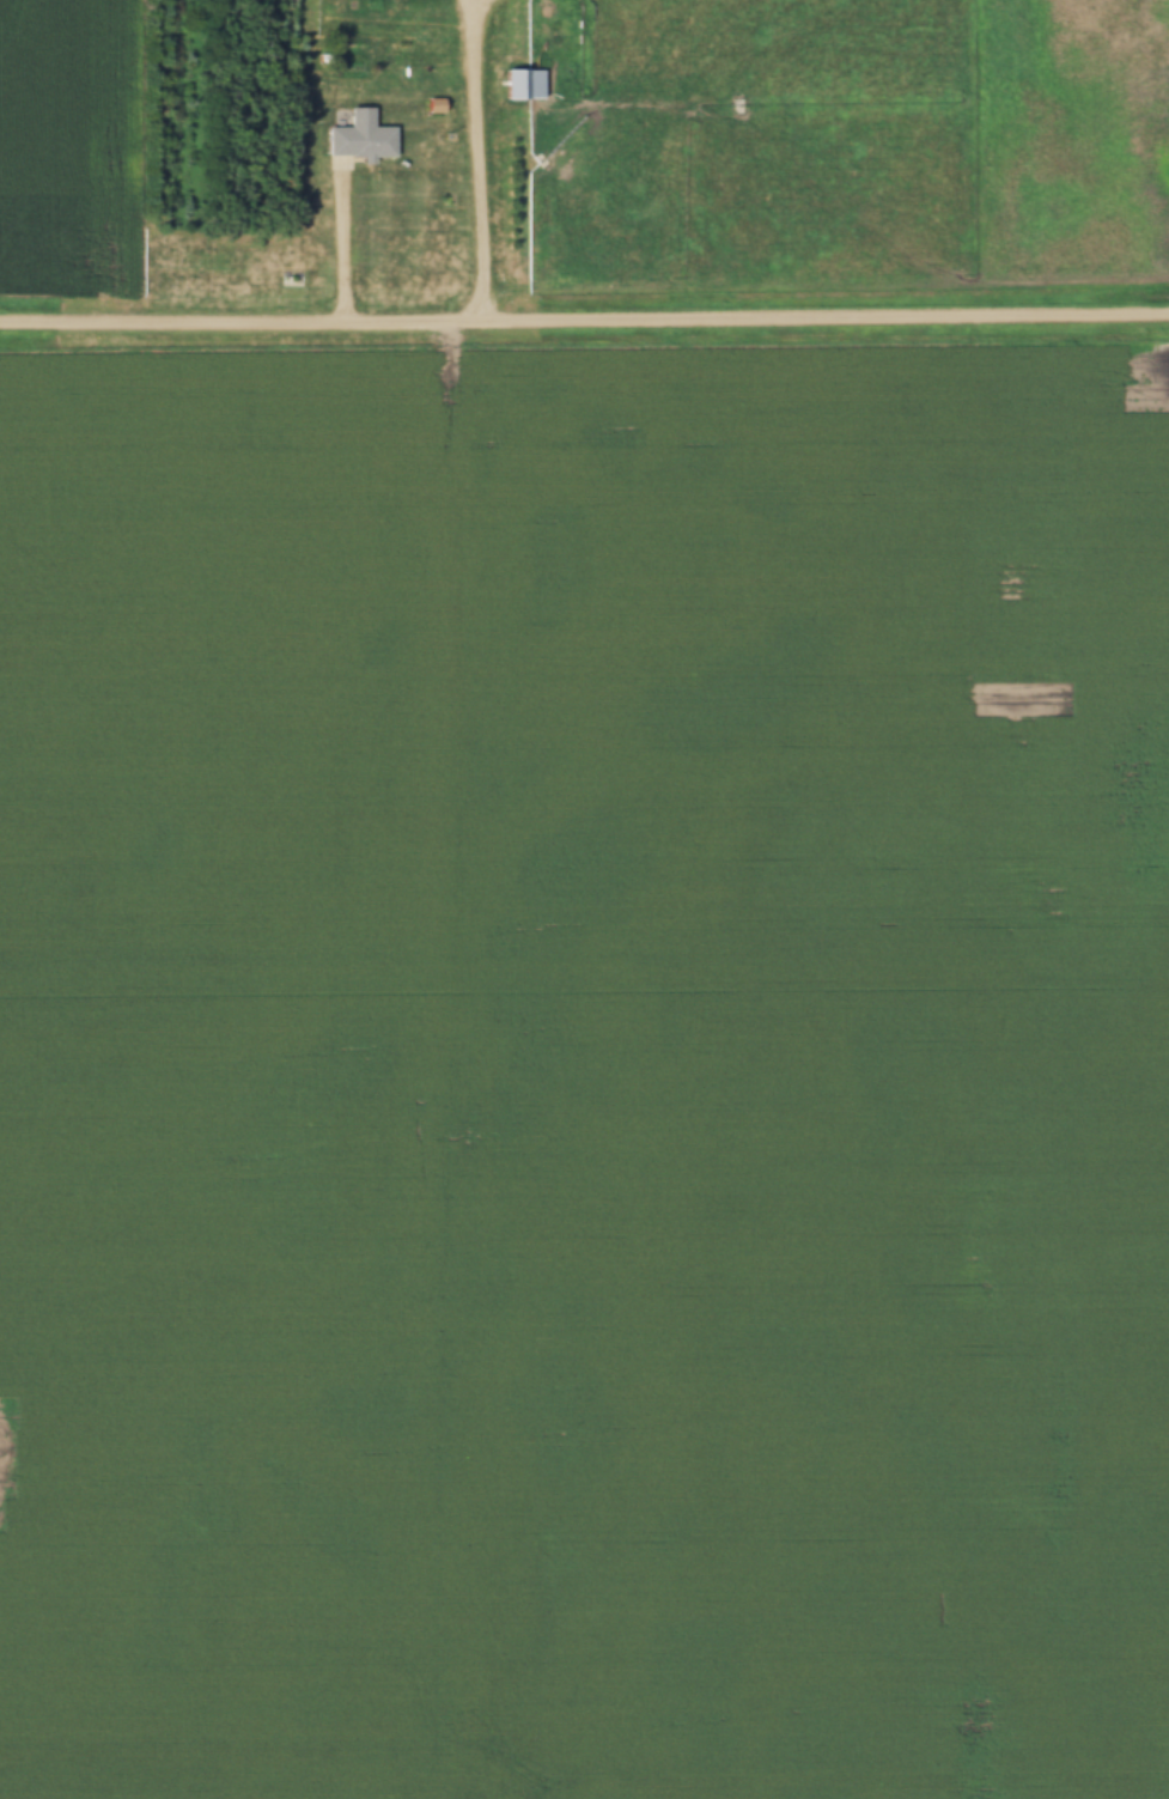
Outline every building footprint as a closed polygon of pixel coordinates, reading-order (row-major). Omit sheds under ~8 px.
[(542,99),(542,70),(504,70),(504,99),(542,99)] [(394,126),(325,126),(325,156),(394,156),(394,126)]
